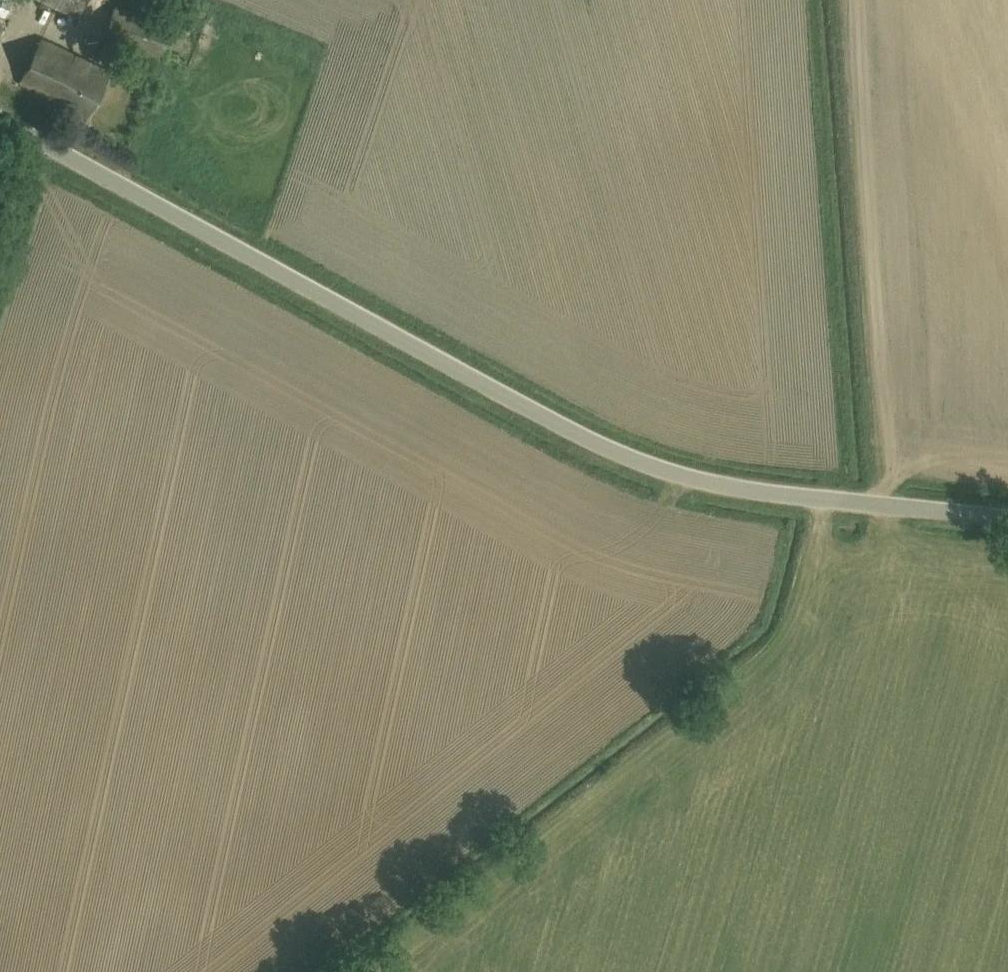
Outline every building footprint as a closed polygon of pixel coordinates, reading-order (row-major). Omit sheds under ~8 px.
[(81,16),(89,0),(48,0),(81,16)] [(119,5),(107,38),(167,60),(179,27),(119,5)] [(91,116),(113,72),(44,37),(22,81),(91,116)]
